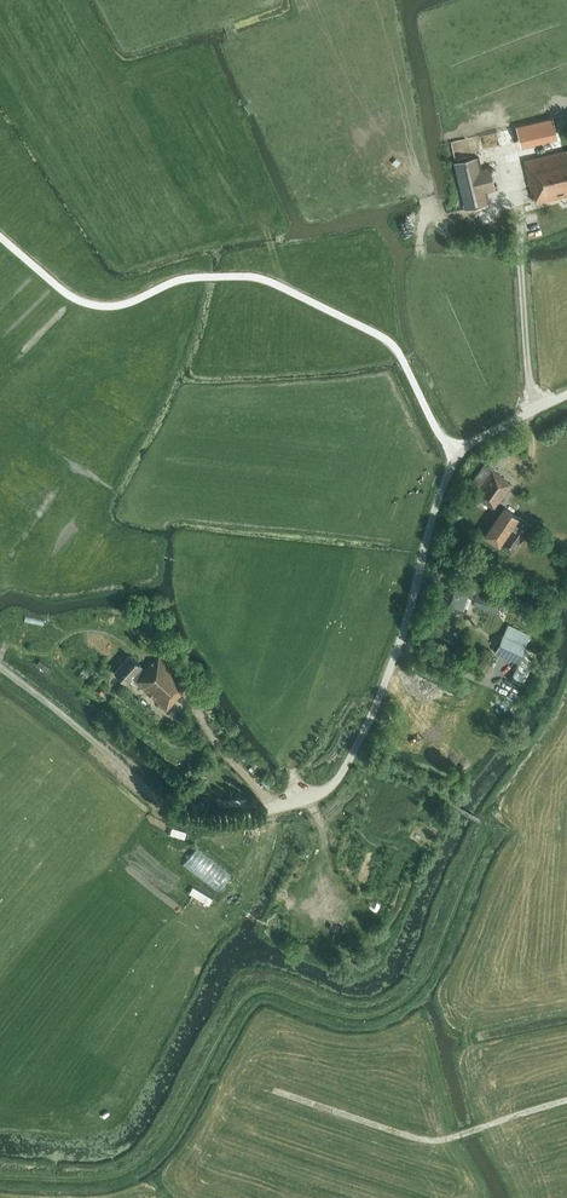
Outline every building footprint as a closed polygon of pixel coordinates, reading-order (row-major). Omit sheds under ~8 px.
[(524,160),(531,191),(534,191),(537,203),(566,196),(566,150),(524,160)] [(477,158),(455,163),(465,209),(488,203),(485,191),(494,188),(489,169),(480,171),(477,158)] [(485,463),(470,482),(477,488),(491,468),(485,463)] [(478,489),(474,494),(494,508),(511,485),(504,479),(504,478),(491,468),(477,488),(478,489)] [(532,526),(519,516),(518,517),(504,507),(484,535),(498,546),(499,545),(512,555),(532,526)] [(448,584),(441,604),(465,612),(468,602),(473,603),(476,594),(471,593),(472,591),(448,584)] [(473,603),(473,604),(497,612),(500,602),(476,594),(473,603)] [(144,623),(143,626),(144,629),(147,631),(151,629),(152,626),(151,623),(148,621),(144,623)] [(531,635),(507,625),(494,652),(518,663),(522,653),(531,635)] [(537,652),(526,647),(522,653),(518,663),(512,675),(523,680),(537,652)] [(181,692),(189,684),(159,655),(145,670),(141,666),(142,666),(130,654),(115,670),(126,681),(131,676),(135,680),(135,681),(166,710),(182,693),(181,692)] [(340,829),(343,814),(336,813),(333,827),(340,829)] [(256,873),(262,861),(251,856),(245,867),(256,873)]
